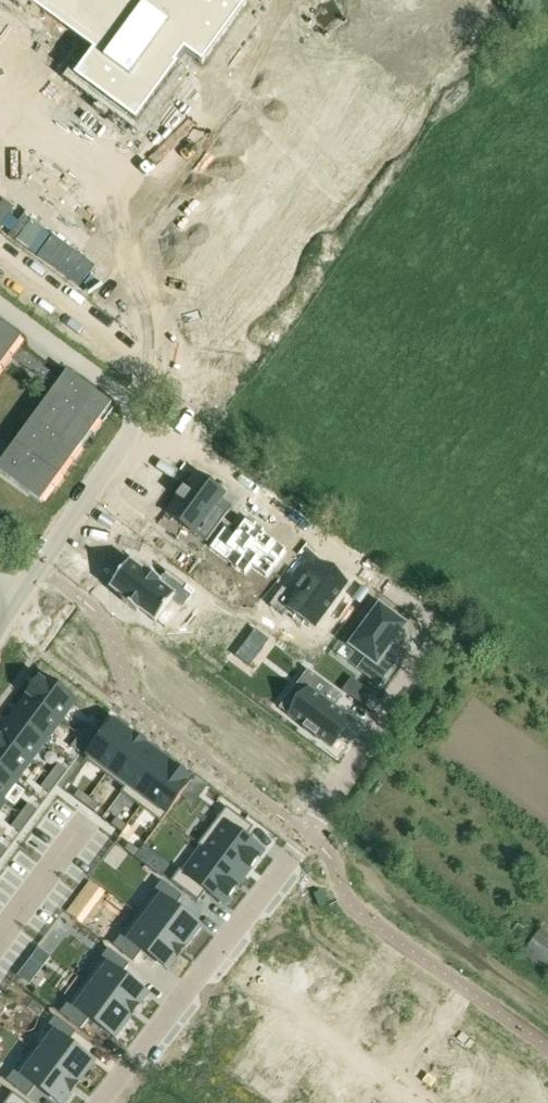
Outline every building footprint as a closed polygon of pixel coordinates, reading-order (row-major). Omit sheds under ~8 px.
[(90,50),(70,76),(130,121),(171,64),(167,62),(176,50),(195,63),(239,2),(237,0),(22,0),(90,50)] [(9,356),(54,390),(0,463),(0,472),(40,502),(112,405),(67,372),(61,381),(16,347),(22,339),(0,322),(0,369),(9,356)] [(179,498),(168,513),(207,543),(227,515),(216,506),(224,495),(196,474),(186,488),(184,487),(177,497),(179,498)] [(223,530),(207,551),(244,579),(250,571),(265,583),(285,555),(262,538),(264,535),(254,527),(252,530),(243,524),(234,538),(223,530)] [(134,562),(114,588),(134,603),(132,605),(146,615),(148,612),(163,624),(180,602),(191,609),(203,593),(172,570),(164,579),(150,570),(149,572),(134,562)] [(283,587),(269,604),(281,612),(287,604),(316,626),(346,585),(317,564),(306,580),(303,579),(296,588),(298,589),(294,595),(283,587)] [(375,602),(344,643),(363,656),(355,668),(377,684),(395,660),(382,650),(403,622),(375,602)] [(255,630),(250,637),(264,648),(269,641),(255,630)] [(342,697),(307,671),(298,685),(308,692),(291,718),(306,728),(305,730),(318,739),(319,737),(334,748),(351,722),(334,709),(342,697)] [(42,676),(27,697),(60,722),(76,701),(42,676)] [(348,677),(339,689),(360,704),(368,693),(348,677)] [(27,697),(12,716),(45,741),(60,722),(27,697)] [(0,733),(0,738),(31,761),(45,741),(12,716),(0,733)] [(114,723),(85,760),(106,776),(134,738),(114,723)] [(88,724),(79,736),(88,742),(96,731),(88,724)] [(79,736),(71,747),(79,754),(88,742),(79,736)] [(16,781),(31,761),(0,738),(0,769),(16,781)] [(134,738),(106,776),(124,789),(125,790),(153,752),(134,738)] [(124,789),(121,793),(140,808),(172,766),(153,752),(125,790),(124,789)] [(58,764),(50,776),(58,782),(66,770),(58,764)] [(172,766),(140,808),(161,823),(192,782),(193,782),(172,766)] [(1,801),(2,800),(16,781),(0,769),(0,800),(1,801)] [(50,776),(41,787),(49,793),(58,782),(50,776)] [(193,782),(192,782),(203,791),(207,786),(196,777),(193,782)] [(79,790),(74,797),(84,805),(89,798),(79,790)] [(89,798),(84,805),(95,813),(100,806),(89,798)] [(29,804),(20,815),(28,821),(37,810),(29,804)] [(199,845),(198,846),(200,847),(202,849),(203,848),(242,877),(249,868),(250,869),(263,852),(246,839),(254,828),(226,808),(199,845)] [(20,815),(11,827),(20,833),(28,821),(20,815)] [(116,818),(111,825),(122,833),(127,826),(116,818)] [(130,843),(124,850),(135,858),(140,851),(130,843)] [(180,870),(170,882),(198,902),(206,892),(223,905),(236,888),(234,887),(242,877),(203,848),(202,849),(184,873),(180,870)] [(162,882),(138,914),(184,949),(201,927),(175,907),(182,897),(162,882)] [(138,914),(113,946),(134,962),(142,951),(168,971),(184,949),(138,914)] [(108,949),(84,982),(131,1017),(148,995),(121,975),(129,965),(108,949)] [(38,950),(29,961),(36,967),(45,955),(38,950)] [(84,982),(60,1014),(81,1029),(89,1019),(114,1038),(131,1017),(84,982)] [(0,1002),(0,1007),(10,1013),(17,1001),(4,994),(0,1002)] [(40,1054),(39,1055),(77,1084),(94,1062),(68,1043),(76,1032),(55,1017),(47,1028),(55,1034),(40,1054)] [(7,1081),(27,1097),(35,1087),(57,1102),(63,1102),(77,1084),(39,1055),(40,1054),(32,1048),(31,1049),(7,1081)] [(13,1093),(5,1102),(27,1102),(13,1093)]
